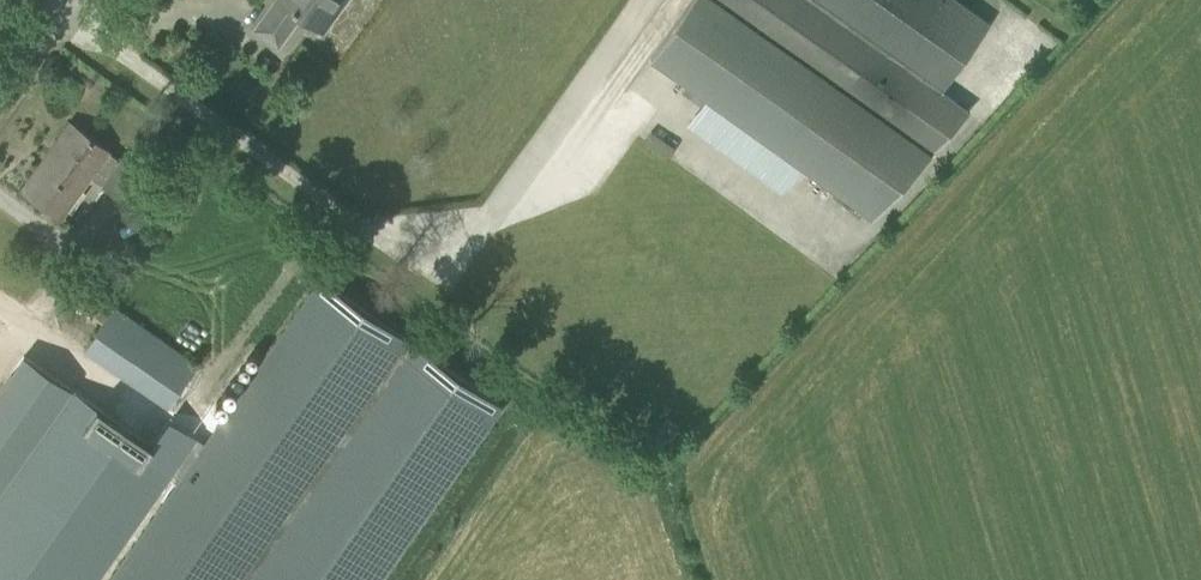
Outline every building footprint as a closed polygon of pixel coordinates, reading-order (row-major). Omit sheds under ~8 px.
[(337,0),(276,0),(255,29),(278,45),(299,16),(317,27),(337,0)] [(649,58),(871,217),(968,111),(940,91),(989,23),(957,0),(690,0),(649,58)] [(22,189),(41,203),(62,218),(93,177),(125,200),(143,175),(108,150),(70,122),(22,189)] [(502,408),(319,280),(107,579),(380,579),(502,408)] [(160,337),(128,315),(114,305),(107,316),(99,327),(84,349),(130,381),(160,337)] [(27,350),(5,384),(130,464),(152,430),(27,350)] [(668,419),(652,441),(662,448),(678,426),(668,419)] [(45,459),(0,424),(0,497),(11,506),(30,483),(27,481),(45,459)] [(51,516),(51,526),(82,527),(82,512),(63,511),(63,516),(51,516)]
